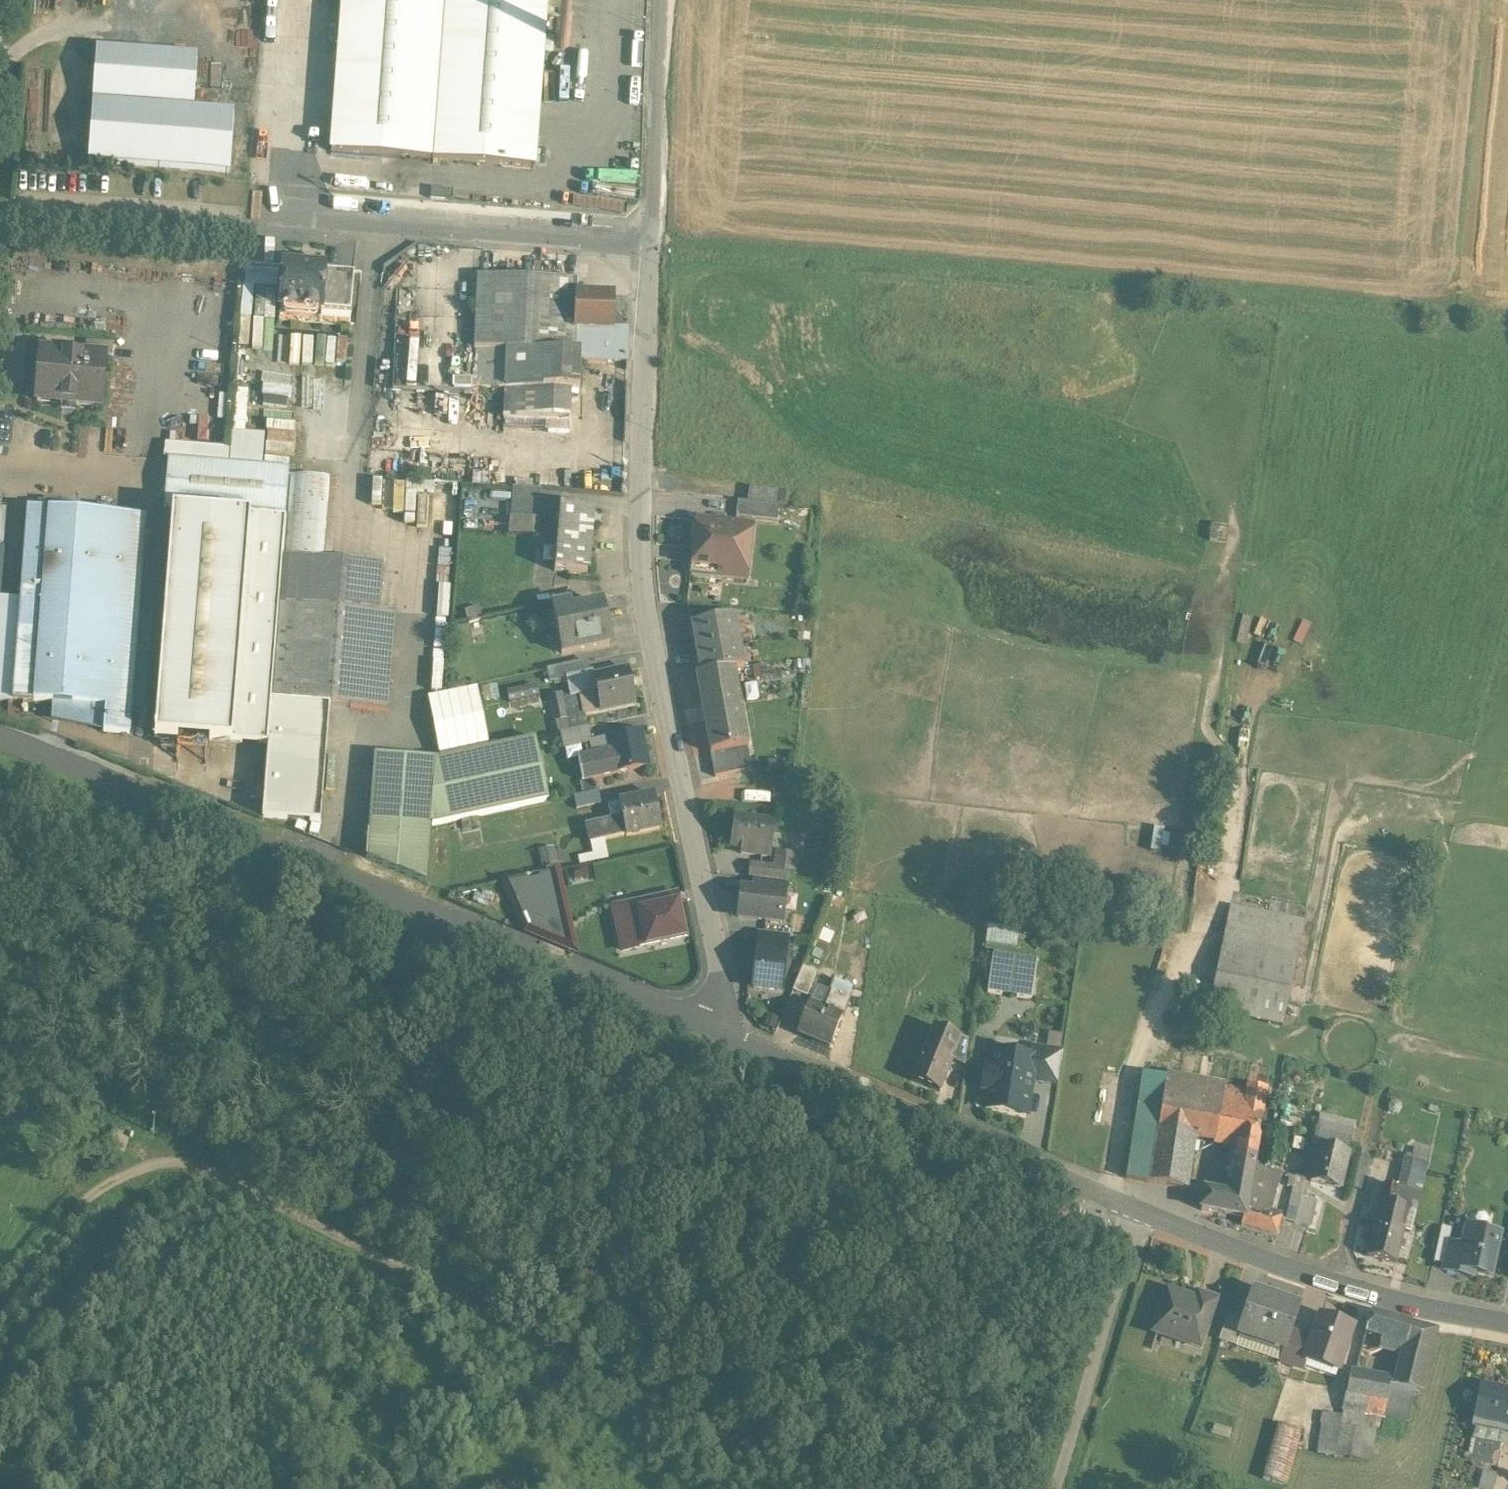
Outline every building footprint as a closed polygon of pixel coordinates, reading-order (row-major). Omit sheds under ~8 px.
[(330,164),(431,172),(444,0),(342,0),(330,164)] [(431,172),(533,180),(546,2),(546,0),(444,0),(431,172)] [(567,58),(568,55),(567,52),(566,50),(564,49),(561,48),(558,49),(556,50),(555,52),(554,55),(555,58),(556,60),(558,61),(561,62),(564,61),(566,60),(567,58)] [(96,63),(89,175),(228,184),(232,125),(189,122),(192,69),(96,63)] [(279,277),(246,275),(243,325),(275,327),(279,277)] [(325,279),(284,275),(281,316),(322,319),(325,280),(325,279)] [(354,282),(325,280),(322,319),(351,321),(354,282)] [(576,291),(476,287),(473,356),(473,359),(505,360),(573,362),(574,340),(575,307),(576,291)] [(575,307),(574,340),(608,341),(609,309),(609,308),(608,308),(597,308),(575,307)] [(608,341),(574,340),(573,362),(578,363),(578,367),(626,369),(627,340),(626,340),(610,323),(610,310),(609,309),(608,341)] [(305,344),(300,372),(334,377),(338,349),(305,344)] [(114,350),(86,348),(85,360),(113,362),(114,350)] [(104,365),(41,359),(37,407),(99,413),(104,365)] [(505,360),(473,359),(471,396),(504,396),(505,360)] [(573,362),(505,360),(504,396),(570,399),(577,399),(578,367),(578,363),(573,362)] [(570,399),(504,396),(503,426),(568,428),(570,399)] [(264,441),(231,439),(229,471),(261,473),(264,441)] [(228,456),(168,451),(164,516),(172,517),(284,526),(288,476),(261,473),(229,471),(227,471),(228,456)] [(331,486),(295,484),(296,476),(288,476),(284,526),(281,563),(324,566),(331,486)] [(455,491),(432,489),(429,521),(453,523),(455,491)] [(751,493),(749,509),(778,512),(787,513),(788,497),(751,493)] [(539,496),(511,494),(509,524),(537,526),(539,496)] [(749,509),(736,507),(734,525),(775,529),(778,512),(749,509)] [(591,516),(559,513),(553,577),(585,580),(591,516)] [(281,563),(284,526),(172,517),(153,743),(266,751),(269,707),(277,610),(281,563)] [(25,521),(11,713),(103,720),(101,745),(127,747),(137,626),(46,619),(47,607),(39,606),(45,523),(25,521)] [(138,530),(45,523),(39,606),(47,607),(46,619),(137,626),(143,537),(138,530)] [(537,526),(509,524),(508,541),(536,544),(537,526)] [(751,535),(695,528),(690,582),(745,588),(751,535)] [(381,571),(324,566),(281,563),(277,610),(285,611),(298,612),(377,618),(381,571)] [(601,610),(569,617),(567,609),(549,613),(559,660),(609,650),(601,610)] [(290,709),(295,639),(283,638),(285,611),(277,610),(269,707),(290,709)] [(711,613),(686,610),(689,631),(713,627),(711,613)] [(298,612),(285,611),(283,638),(295,639),(298,612)] [(377,618),(298,612),(295,639),(290,709),(329,712),(385,717),(393,620),(377,618)] [(477,613),(465,616),(468,629),(480,626),(477,613)] [(713,627),(689,631),(698,680),(699,681),(733,674),(733,675),(744,673),(735,623),(713,627)] [(585,667),(546,675),(549,687),(587,680),(585,667)] [(733,674),(699,681),(698,680),(697,681),(710,758),(745,752),(747,751),(733,675),(733,674)] [(626,676),(591,684),(594,697),(579,700),(583,720),(598,717),(598,718),(633,710),(626,676)] [(587,680),(549,687),(552,701),(561,699),(568,698),(569,702),(579,700),(594,697),(591,684),(587,680)] [(568,698),(561,699),(569,736),(586,732),(583,720),(579,700),(569,702),(568,698)] [(560,738),(569,736),(561,699),(552,701),(557,726),(549,728),(552,739),(560,738)] [(290,709),(269,707),(266,751),(260,824),(320,828),(329,712),(290,709)] [(569,736),(560,738),(563,753),(589,747),(586,732),(569,736)] [(630,735),(619,737),(620,742),(607,745),(610,758),(578,765),(582,787),(592,785),(648,773),(640,738),(631,740),(630,735)] [(534,743),(436,764),(373,759),(365,863),(427,889),(431,831),(547,805),(534,743)] [(745,752),(710,758),(715,781),(749,775),(745,752)] [(582,787),(580,787),(582,798),(594,796),(592,785),(582,787)] [(582,798),(574,800),(577,815),(601,810),(598,795),(582,798)] [(654,800),(618,807),(619,809),(622,822),(613,824),(617,842),(625,840),(626,841),(661,833),(654,800)] [(619,809),(608,811),(611,825),(613,824),(622,822),(619,809)] [(772,827),(735,823),(732,852),(749,854),(748,860),(768,862),(772,827)] [(611,825),(585,830),(589,848),(590,848),(604,845),(617,842),(613,824),(611,825)] [(607,862),(604,845),(590,848),(592,859),(577,862),(579,868),(607,862)] [(554,853),(539,856),(542,871),(557,868),(554,853)] [(775,860),(773,872),(785,873),(785,875),(793,876),(795,862),(775,860)] [(591,869),(562,875),(566,890),(594,884),(591,869)] [(748,882),(754,883),(784,887),(785,875),(785,873),(773,872),(750,869),(748,882)] [(792,888),(793,876),(785,875),(784,887),(785,887),(792,888)] [(547,876),(504,886),(515,912),(536,907),(540,923),(557,919),(547,876)] [(754,883),(752,895),(784,899),(785,887),(784,887),(754,883)] [(784,899),(752,895),(740,894),(737,921),(781,927),(784,899)] [(676,897),(611,911),(621,957),(686,943),(676,897)] [(1302,926),(1228,910),(1207,1018),(1279,1031),(1302,926)] [(1017,934),(987,930),(984,948),(1015,952),(1017,934)] [(786,940),(759,936),(757,948),(785,952),(786,940)] [(785,952),(757,948),(752,992),(780,995),(785,952)] [(1035,966),(992,960),(987,996),(1030,1002),(1035,966)] [(815,977),(802,971),(793,994),(806,999),(815,977)] [(850,994),(832,986),(827,996),(831,998),(846,1004),(850,994)] [(860,998),(850,994),(846,1004),(848,1005),(856,1008),(860,998)] [(824,1015),(809,1009),(797,1038),(830,1052),(842,1023),(841,1022),(848,1005),(846,1004),(831,998),(824,1015)] [(959,1042),(932,1031),(922,1054),(950,1065),(959,1042)] [(959,1042),(950,1065),(951,1066),(963,1071),(967,1045),(959,1042)] [(1034,1062),(1031,1085),(1057,1088),(1061,1056),(1036,1052),(1034,1062)] [(922,1054),(909,1084),(938,1096),(951,1066),(950,1065),(922,1054)] [(988,1096),(986,1114),(1026,1120),(1031,1085),(1034,1062),(994,1056),(991,1075),(985,1074),(982,1095),(988,1096)] [(680,1065),(667,1061),(664,1070),(677,1074),(680,1065)] [(1266,1093),(1189,1080),(1188,1086),(1142,1079),(1125,1183),(1184,1193),(1193,1141),(1214,1144),(1214,1146),(1236,1151),(1255,1154),(1266,1093)] [(1389,1110),(1390,1115),(1393,1117),(1397,1116),(1399,1113),(1398,1108),(1395,1106),(1392,1107),(1389,1110)] [(1353,1129),(1319,1120),(1312,1149),(1319,1151),(1346,1157),(1353,1129)] [(1231,1195),(1223,1193),(1221,1193),(1220,1198),(1203,1194),(1199,1213),(1243,1221),(1252,1171),(1255,1154),(1236,1151),(1234,1164),(1235,1165),(1231,1195)] [(1346,1157),(1319,1151),(1311,1185),(1341,1192),(1349,1158),(1346,1157)] [(1374,1227),(1375,1227),(1403,1234),(1409,1235),(1426,1168),(1404,1162),(1397,1191),(1383,1188),(1374,1227)] [(1243,1221),(1242,1228),(1277,1239),(1281,1222),(1265,1216),(1275,1176),(1252,1171),(1243,1221)] [(1293,1192),(1285,1225),(1294,1227),(1300,1202),(1305,1181),(1296,1179),(1295,1182),(1289,1180),(1286,1190),(1293,1192)] [(1316,1206),(1300,1202),(1294,1227),(1310,1230),(1316,1206)] [(1403,1234),(1375,1227),(1367,1260),(1395,1267),(1403,1234)] [(1438,1231),(1430,1265),(1443,1268),(1447,1248),(1450,1234),(1438,1231)] [(1488,1243),(1464,1238),(1461,1251),(1447,1248),(1443,1268),(1441,1274),(1458,1278),(1459,1273),(1493,1281),(1503,1239),(1489,1236),(1488,1243)] [(1297,1308),(1252,1293),(1242,1324),(1238,1337),(1239,1337),(1282,1351),(1283,1352),(1288,1334),(1297,1308)] [(1195,1298),(1191,1312),(1162,1302),(1151,1336),(1199,1351),(1215,1304),(1195,1298)] [(1410,1328),(1369,1317),(1364,1337),(1383,1342),(1406,1348),(1410,1328)] [(1242,1324),(1226,1318),(1217,1344),(1235,1350),(1239,1337),(1238,1337),(1242,1324)] [(1352,1332),(1319,1321),(1311,1343),(1304,1365),(1306,1365),(1308,1360),(1337,1370),(1335,1375),(1337,1376),(1352,1332)] [(1435,1334),(1410,1328),(1406,1348),(1403,1359),(1402,1359),(1394,1392),(1402,1393),(1412,1395),(1420,1397),(1435,1334)] [(1288,1334),(1283,1352),(1282,1351),(1277,1364),(1290,1369),(1300,1339),(1288,1334)] [(1300,1339),(1290,1369),(1303,1373),(1306,1365),(1304,1365),(1311,1343),(1300,1339)] [(1406,1348),(1383,1342),(1381,1353),(1402,1359),(1403,1359),(1406,1348)] [(1349,1376),(1345,1398),(1384,1406),(1387,1390),(1384,1389),(1384,1384),(1349,1376)] [(1507,1395),(1506,1393),(1480,1388),(1474,1424),(1507,1431),(1507,1395)] [(1394,1392),(1387,1390),(1384,1406),(1399,1409),(1402,1393),(1394,1392)] [(1412,1395),(1402,1393),(1399,1409),(1409,1411),(1412,1395)] [(1384,1406),(1345,1398),(1341,1414),(1377,1422),(1406,1428),(1409,1411),(1399,1409),(1384,1406)] [(1341,1414),(1323,1410),(1313,1458),(1333,1463),(1339,1433),(1372,1441),(1377,1422),(1341,1414)] [(1299,1434),(1276,1427),(1260,1481),(1283,1487),(1299,1434)] [(1482,1474),(1478,1488),(1494,1488),(1496,1477),(1482,1474)]
